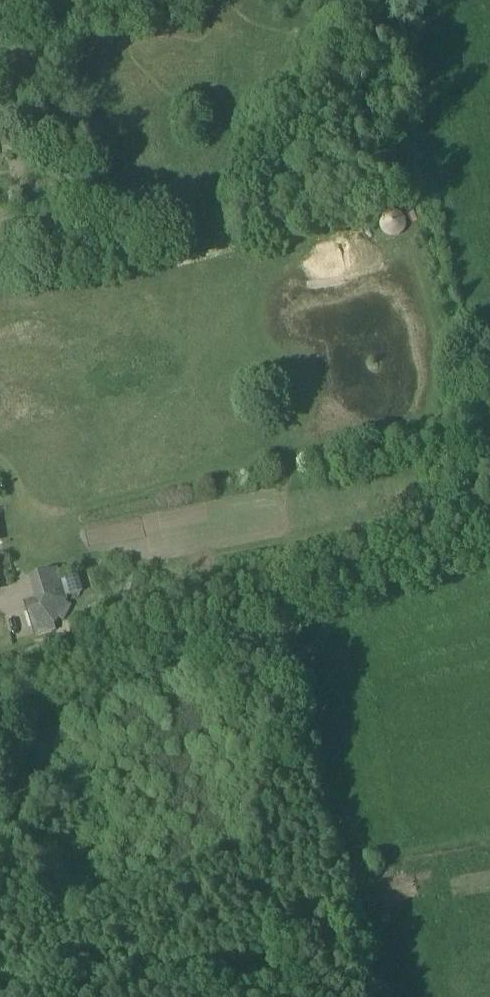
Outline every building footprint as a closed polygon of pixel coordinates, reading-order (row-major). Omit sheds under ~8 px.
[(27,603),(35,630),(57,624),(68,601),(58,569),(32,577),(39,599),(27,603)]
